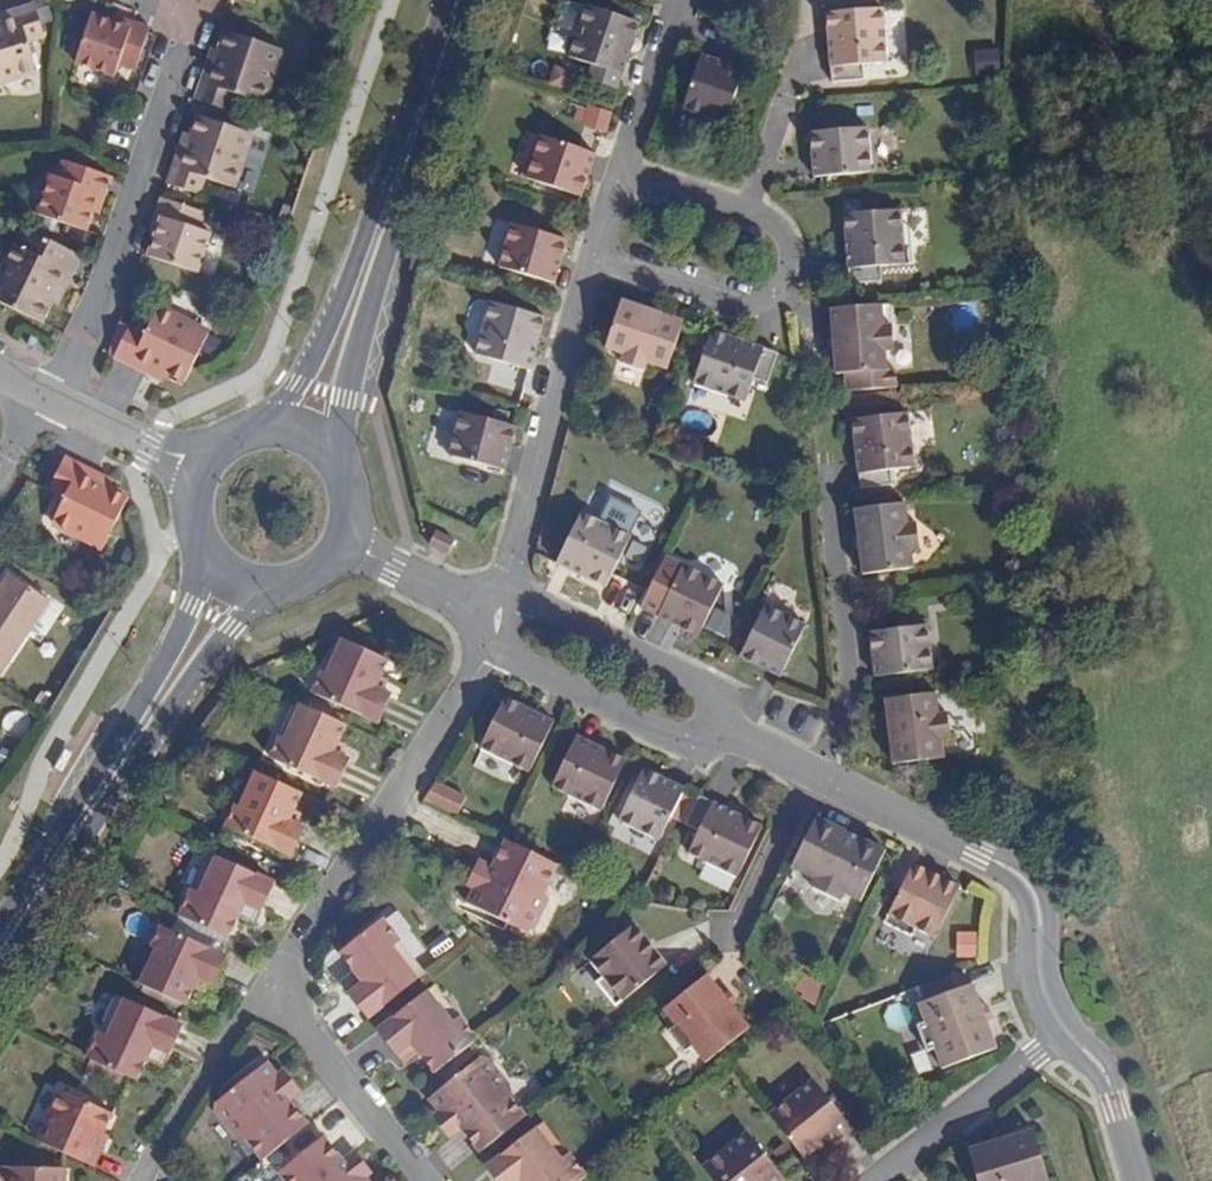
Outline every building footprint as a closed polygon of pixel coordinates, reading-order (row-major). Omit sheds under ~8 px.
[(831,67),(863,65),(862,50),(886,49),(883,0),(826,0),(831,67)] [(0,24),(0,82),(37,72),(28,43),(46,39),(35,3),(0,13),(0,22),(0,24)] [(592,64),(587,78),(617,88),(640,22),(587,4),(569,57),(592,64)] [(135,70),(150,28),(131,22),(128,29),(110,24),(91,16),(74,63),(114,77),(118,65),(135,70)] [(128,29),(131,22),(112,16),(110,24),(128,29)] [(75,60),(75,32),(62,32),(62,59),(75,60)] [(207,61),(195,99),(227,110),(234,95),(261,104),(280,50),(226,32),(219,52),(215,65),(207,61)] [(210,54),(207,61),(215,65),(219,52),(212,49),(210,54)] [(743,69),(701,54),(681,108),(724,123),(743,69)] [(178,147),(166,183),(199,195),(204,179),(232,190),(251,134),(197,117),(189,137),(186,149),(178,147)] [(868,128),(811,132),(814,177),(872,173),(868,128)] [(181,141),(178,147),(186,149),(189,137),(183,134),(181,141)] [(595,154),(541,136),(527,178),(581,196),(595,154)] [(51,177),(36,214),(85,231),(92,211),(97,194),(105,196),(111,177),(62,160),(58,177),(51,177)] [(97,194),(92,211),(99,214),(105,196),(97,194)] [(155,236),(147,256),(195,272),(209,232),(197,229),(203,213),(161,199),(155,216),(162,219),(155,236)] [(851,285),(883,282),(882,267),(906,265),(901,210),(845,215),(851,285)] [(153,223),(149,235),(155,236),(162,219),(155,216),(153,223)] [(568,240),(513,223),(500,266),(555,283),(568,240)] [(0,273),(0,303),(40,322),(49,303),(64,271),(73,275),(82,258),(30,233),(21,250),(13,246),(0,273)] [(64,271),(49,303),(57,307),(73,275),(64,271)] [(529,369),(545,317),(491,300),(475,354),(529,369)] [(645,371),(648,363),(668,370),(683,321),(621,301),(605,349),(623,355),(621,363),(645,371)] [(832,307),(837,373),(846,372),(847,391),(898,387),(897,369),(888,369),(886,351),(895,350),(893,324),(885,324),(884,304),(832,307)] [(166,374),(185,383),(192,367),(208,335),(156,309),(143,333),(127,328),(113,358),(127,365),(148,375),(153,369),(166,374)] [(712,331),(694,384),(746,402),(754,379),(768,384),(778,354),(712,331)] [(162,382),(166,374),(153,369),(148,375),(162,382)] [(852,420),(861,489),(893,485),(891,470),(915,467),(908,412),(852,420)] [(449,457),(505,471),(516,427),(461,413),(449,457)] [(77,463),(65,457),(48,489),(64,497),(49,524),(103,549),(121,513),(128,498),(110,489),(96,483),(100,474),(77,463)] [(114,480),(100,474),(96,483),(110,489),(114,480)] [(908,523),(905,503),(855,509),(863,574),(913,567),(911,549),(920,548),(916,522),(908,523)] [(572,570),(621,595),(646,544),(596,520),(572,570)] [(430,545),(449,554),(455,541),(436,532),(430,545)] [(673,624),(714,644),(739,593),(699,573),(673,624)] [(0,586),(0,672),(47,601),(7,576),(0,586)] [(797,685),(823,634),(782,613),(756,665),(797,685)] [(875,678),(931,671),(927,626),(869,632),(875,678)] [(375,687),(380,677),(387,660),(342,639),(326,673),(321,671),(312,692),(378,723),(391,694),(382,690),(375,687)] [(387,680),(380,677),(375,687),(382,690),(387,680)] [(936,693),(886,700),(894,764),(945,758),(942,739),(951,739),(947,712),(939,713),(936,693)] [(480,748),(529,772),(554,721),(504,697),(480,748)] [(345,724),(299,703),(283,738),(279,736),(269,757),(336,788),(348,759),(339,755),(333,751),(337,741),(345,724)] [(576,736),(551,787),(601,811),(625,760),(576,736)] [(333,751),(339,755),(344,745),(337,741),(333,751)] [(644,768),(619,820),(660,840),(685,788),(644,768)] [(301,792),(255,771),(239,806),(235,804),(225,825),(291,856),(304,827),(295,823),(288,820),(293,810),(301,792)] [(423,800),(457,814),(465,795),(431,780),(423,800)] [(688,852),(738,876),(762,826),(700,795),(685,824),(699,830),(688,852)] [(288,820),(295,823),(300,813),(293,810),(288,820)] [(816,817),(792,867),(815,879),(811,887),(840,901),(843,893),(860,901),(885,850),(816,817)] [(541,888),(553,863),(506,840),(502,837),(489,864),(488,867),(494,869),(489,879),(476,873),(470,885),(463,901),(521,929),(530,926),(544,898),(541,888)] [(179,915),(228,937),(238,916),(244,903),(261,911),(275,882),(216,856),(199,893),(191,889),(179,915)] [(488,867),(489,864),(475,857),(463,882),(470,885),(476,873),(489,879),(494,869),(488,867)] [(910,926),(934,938),(959,886),(913,864),(884,923),(906,934),(910,926)] [(255,924),(261,911),(244,903),(238,916),(255,924)] [(348,994),(368,1019),(418,979),(392,947),(400,941),(382,919),(339,953),(354,971),(363,982),(348,994)] [(667,965),(635,925),(590,961),(604,977),(597,983),(616,1006),(667,965)] [(140,984),(186,1005),(193,988),(198,978),(205,981),(214,985),(227,956),(161,926),(151,947),(156,949),(140,984)] [(363,982),(354,971),(339,983),(348,994),(363,982)] [(749,1027),(732,1006),(724,995),(708,974),(664,1009),(675,1024),(668,1029),(687,1053),(694,1047),(705,1062),(749,1027)] [(198,978),(193,988),(200,991),(205,981),(198,978)] [(937,1049),(943,1066),(996,1048),(973,984),(920,1003),(926,1021),(918,1024),(928,1052),(937,1049)] [(724,995),(732,1006),(738,1001),(729,990),(724,995)] [(435,1073),(478,1039),(460,1017),(452,1023),(427,991),(377,1030),(396,1055),(411,1044),(420,1055),(435,1073)] [(87,1057),(137,1081),(148,1056),(152,1046),(160,1049),(170,1054),(183,1025),(124,999),(108,1035),(99,1031),(87,1057)] [(405,1066),(420,1055),(411,1044),(396,1055),(405,1066)] [(155,1060),(160,1049),(152,1046),(148,1056),(155,1060)] [(481,1153),(526,1116),(508,1094),(509,1085),(489,1060),(480,1058),(429,1099),(439,1111),(448,1123),(459,1114),(466,1123),(460,1127),(461,1128),(481,1153)] [(239,1149),(257,1172),(302,1136),(308,1130),(306,1128),(301,1132),(294,1123),(287,1113),(297,1105),(261,1074),(211,1114),(210,1124),(229,1148),(239,1149)] [(770,1115),(804,1158),(822,1145),(834,1135),(838,1139),(852,1128),(814,1080),(770,1115)] [(309,1087),(297,1105),(287,1113),(294,1123),(301,1132),(306,1128),(308,1130),(326,1109),(309,1087)] [(104,1129),(110,1132),(117,1115),(61,1090),(38,1141),(88,1164),(98,1143),(104,1129)] [(448,1123),(439,1111),(432,1117),(449,1138),(461,1128),(460,1127),(466,1123),(459,1114),(448,1123)] [(586,1176),(569,1153),(561,1159),(536,1128),(486,1167),(497,1180),(519,1180),(520,1180),(521,1180),(580,1180),(586,1176)] [(1041,1128),(970,1150),(980,1180),(1057,1180),(1041,1128)] [(103,1146),(110,1132),(104,1129),(98,1143),(103,1146)] [(714,1180),(786,1180),(747,1132),(703,1167),(714,1180)] [(834,1135),(822,1145),(826,1149),(838,1139),(834,1135)] [(364,1177),(356,1166),(345,1175),(339,1166),(344,1162),(342,1160),(324,1137),(279,1173),(286,1180),(368,1180),(364,1177)] [(356,1166),(364,1177),(371,1171),(354,1150),(342,1160),(344,1162),(339,1166),(345,1175),(356,1166)] [(58,1168),(8,1166),(7,1180),(57,1180),(58,1168)]
